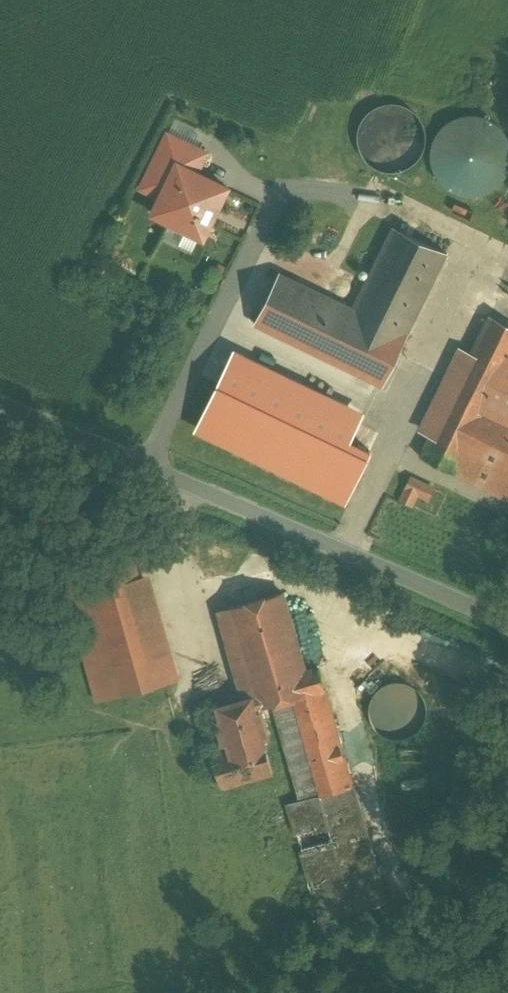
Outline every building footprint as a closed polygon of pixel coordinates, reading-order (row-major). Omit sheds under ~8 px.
[(397,107),(383,107),(371,113),(361,123),(356,136),(356,150),(362,163),(372,173),(385,177),(399,177),(411,171),(421,160),(425,147),(424,133),(419,121),(409,112),(397,107)] [(429,159),(432,172),(440,184),(451,192),(464,196),(478,196),(490,191),(500,183),(507,172),(507,169),(507,143),(504,134),(495,124),(483,118),(470,115),(457,117),(446,123),(436,133),(430,145),(429,159)] [(204,242),(231,185),(201,171),(211,150),(165,128),(136,189),(155,198),(147,215),(204,242)] [(393,228),(352,310),(279,275),(255,323),(383,385),(407,336),(406,336),(447,254),(393,228)] [(498,299),(450,399),(482,413),(496,385),(507,392),(507,304),(498,299)] [(336,389),(264,354),(246,391),(282,408),(274,424),(311,441),(336,389)] [(197,424),(206,429),(240,370),(231,365),(197,424)] [(450,399),(422,457),(507,499),(507,425),(483,413),(482,413),(450,399)] [(403,499),(417,506),(422,495),(434,501),(440,488),(414,476),(403,499)] [(167,682),(132,560),(63,581),(97,702),(167,682)] [(304,671),(282,592),(229,608),(254,697),(256,697),(259,708),(273,704),(300,800),(301,801),(352,787),(318,668),(304,671)] [(419,722),(421,711),(418,700),(412,691),(403,685),(392,684),(381,686),(373,692),(367,702),(365,712),(367,723),(373,732),(383,738),(393,740),(404,737),(413,731),(419,722)] [(254,697),(212,709),(224,750),(211,753),(221,788),(273,773),(263,740),(267,739),(259,708),(256,697),(254,697)] [(352,787),(301,801),(300,800),(288,804),(322,921),(385,903),(352,787)]
